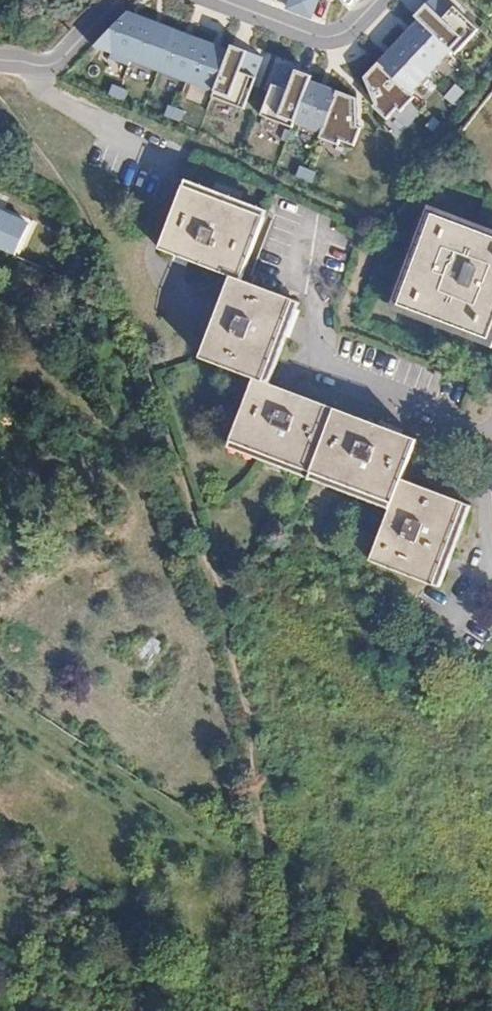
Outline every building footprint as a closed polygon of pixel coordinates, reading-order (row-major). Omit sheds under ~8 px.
[(329,0),(288,0),(285,7),(319,22),(329,0)] [(460,0),(432,0),(421,11),(425,15),(425,14),(444,32),(458,45),(462,49),(485,24),(460,0)] [(491,9),(491,0),(482,0),(491,9)] [(156,12),(137,5),(103,41),(121,48),(119,52),(138,59),(140,55),(156,12)] [(184,23),(156,12),(140,55),(167,65),(184,23)] [(444,32),(425,14),(425,15),(405,36),(438,67),(458,45),(444,32)] [(211,33),(184,23),(167,65),(195,76),(211,33)] [(238,44),(211,33),(195,76),(220,85),(239,44),(238,44)] [(438,67),(405,36),(385,57),(407,78),(418,88),(438,67)] [(238,44),(239,44),(220,85),(224,87),(222,91),(254,104),(274,53),(240,39),(238,44)] [(311,86),(317,74),(318,74),(320,70),(287,57),(266,110),(298,122),(300,118),(311,86)] [(407,78),(385,57),(371,71),(382,97),(379,100),(385,105),(393,113),(404,102),(409,106),(422,92),(418,88),(407,78)] [(331,117),(345,85),(318,74),(317,74),(311,86),(300,118),(327,128),(331,117)] [(117,88),(133,95),(138,84),(122,77),(117,88)] [(462,77),(450,89),(459,98),(471,85),(462,77)] [(363,92),(345,85),(331,117),(327,128),(325,133),(344,140),(346,136),(360,141),(368,121),(364,120),(363,92)] [(188,119),(192,108),(176,101),(171,112),(188,119)] [(436,106),(423,119),(432,127),(444,114),(436,106)] [(303,168),(319,175),(324,164),(308,157),(303,168)] [(238,282),(246,285),(270,221),(191,191),(167,255),(196,266),(238,282)] [(0,210),(0,249),(19,257),(33,225),(0,210)] [(437,214),(402,307),(491,342),(491,235),(437,214)] [(246,285),(238,282),(207,363),(258,383),(269,386),(291,327),(300,305),(246,285)] [(315,476),(338,413),(289,394),(269,386),(258,383),(235,446),(315,476)] [(398,507),(407,484),(422,444),(372,425),(338,413),(315,476),(398,507)] [(407,484),(398,507),(376,566),(437,589),(452,549),(467,507),(407,484)]
